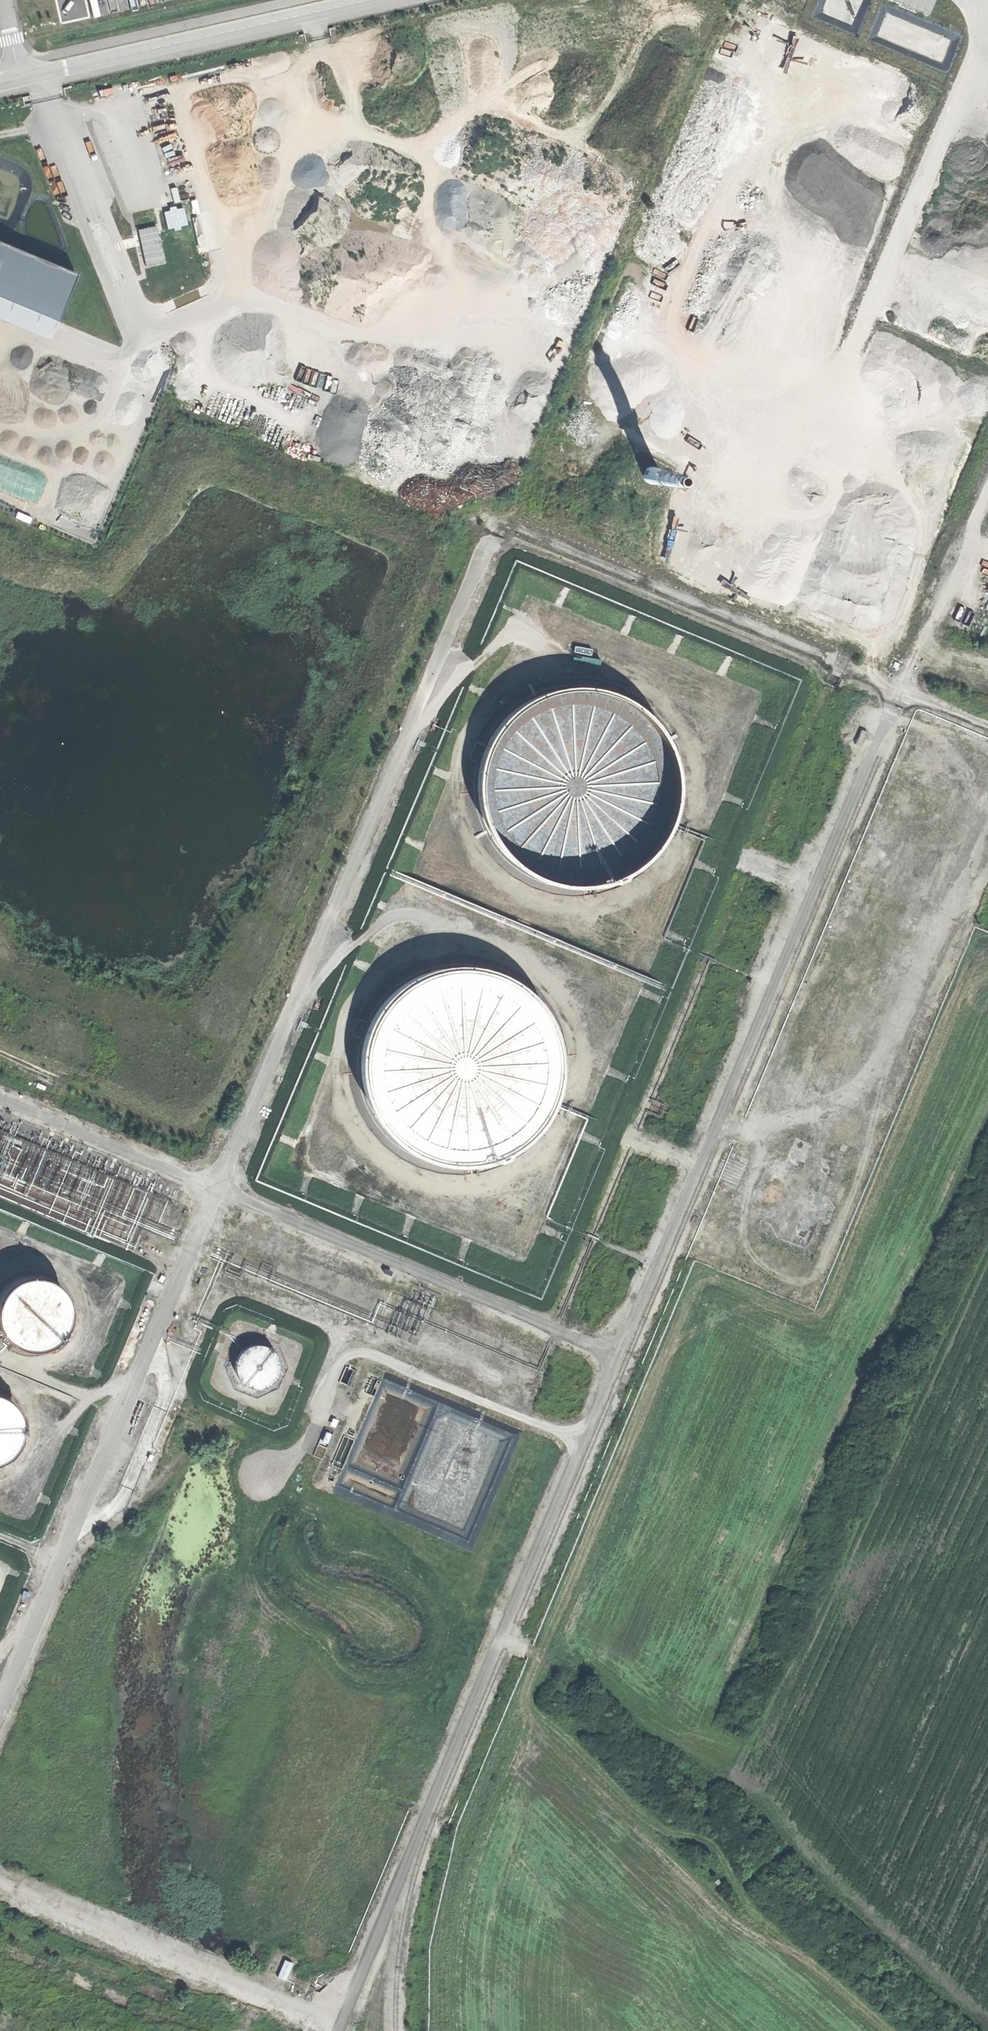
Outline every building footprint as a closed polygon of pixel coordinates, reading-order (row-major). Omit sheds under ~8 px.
[(930,14),(936,0),(897,0),(930,14)] [(156,227),(138,231),(146,267),(164,263),(156,227)] [(0,244),(0,300),(57,324),(77,276),(0,244)] [(139,380),(140,401),(148,400),(147,379),(139,380)] [(636,877),(651,865),(663,850),(672,833),(678,815),(680,796),(678,776),(672,758),(664,742),(651,726),(637,715),(620,706),(603,700),(582,698),(561,700),(543,706),(527,715),(513,726),(500,741),(491,758),(486,776),(484,795),(486,814),(492,834),(501,850),(512,864),(527,877),(544,886),(562,892),(581,894),(602,891),(621,886),(636,877)] [(520,1153),(534,1141),(547,1126),(556,1109),(561,1091),(563,1072),(561,1052),(556,1035),(547,1019),(534,1003),(520,991),(503,982),(486,977),(465,974),(444,977),(426,982),(410,991),(396,1003),(384,1018),(375,1034),(369,1052),(367,1072),(369,1091),(375,1110),(384,1127),(395,1141),(410,1153),(428,1163),(445,1168),(465,1170),(485,1168),(504,1162),(520,1153)] [(61,1361),(73,1352),(82,1340),(85,1325),(82,1310),(73,1297),(61,1289),(45,1286),(30,1289),(18,1297),(10,1310),(7,1325),(10,1340),(18,1353),(30,1361),(46,1364),(61,1361)] [(238,1348),(241,1385),(280,1381),(276,1344),(238,1348)] [(25,1466),(34,1453),(37,1438),(34,1424),(25,1410),(13,1402),(0,1399),(0,1476),(13,1474),(25,1466)]
